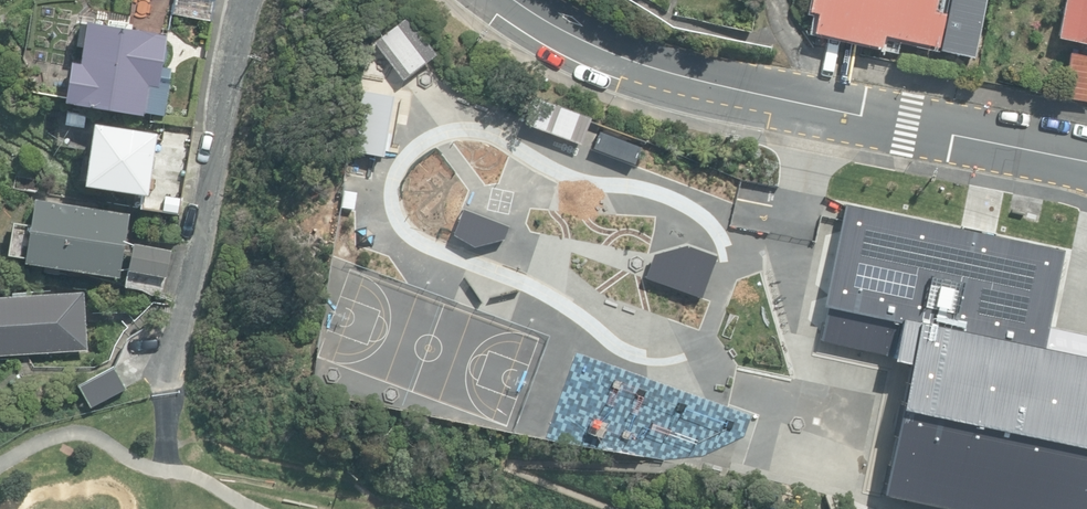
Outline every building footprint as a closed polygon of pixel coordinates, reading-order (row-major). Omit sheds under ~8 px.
[(935,47),(942,14),(931,11),(934,0),(811,0),(808,10),(817,12),(812,33),(880,47),(882,36),(935,47)] [(1086,44),(1086,0),(1065,0),(1057,38),(1086,44)] [(143,112),(164,115),(169,83),(160,82),(167,35),(119,28),(120,23),(108,21),(107,26),(86,23),(85,26),(80,25),(77,45),(82,46),(79,64),(71,63),(64,103),(143,115),(143,112)] [(1086,102),(1086,55),(1068,52),(1061,98),(1086,102)] [(401,79),(359,73),(342,181),(364,184),(373,126),(393,129),(401,79)] [(85,114),(66,112),(64,122),(83,125),(85,114)] [(83,185),(179,200),(189,138),(93,123),(83,185)] [(803,386),(824,393),(844,338),(849,322),(775,301),(770,310),(751,304),(747,314),(733,309),(751,261),(729,252),(730,249),(655,222),(659,210),(617,196),(614,203),(561,183),(559,187),(509,168),(513,156),(481,144),(476,156),(441,143),(428,178),(402,169),(395,189),(405,196),(392,234),(457,258),(455,263),(480,273),(483,267),(581,304),(587,288),(601,294),(605,283),(630,292),(617,328),(633,334),(627,350),(706,379),(714,358),(801,390),(803,386)] [(897,322),(1049,351),(1071,241),(847,197),(825,304),(897,322)] [(24,261),(119,277),(129,213),(34,198),(24,261)] [(128,269),(165,276),(171,251),(133,243),(128,269)] [(86,349),(83,291),(0,296),(0,354),(86,349)] [(1049,351),(897,322),(891,351),(904,359),(878,493),(962,508),(1086,508),(1086,358),(1049,351)] [(78,384),(90,407),(126,388),(113,365),(78,384)]
